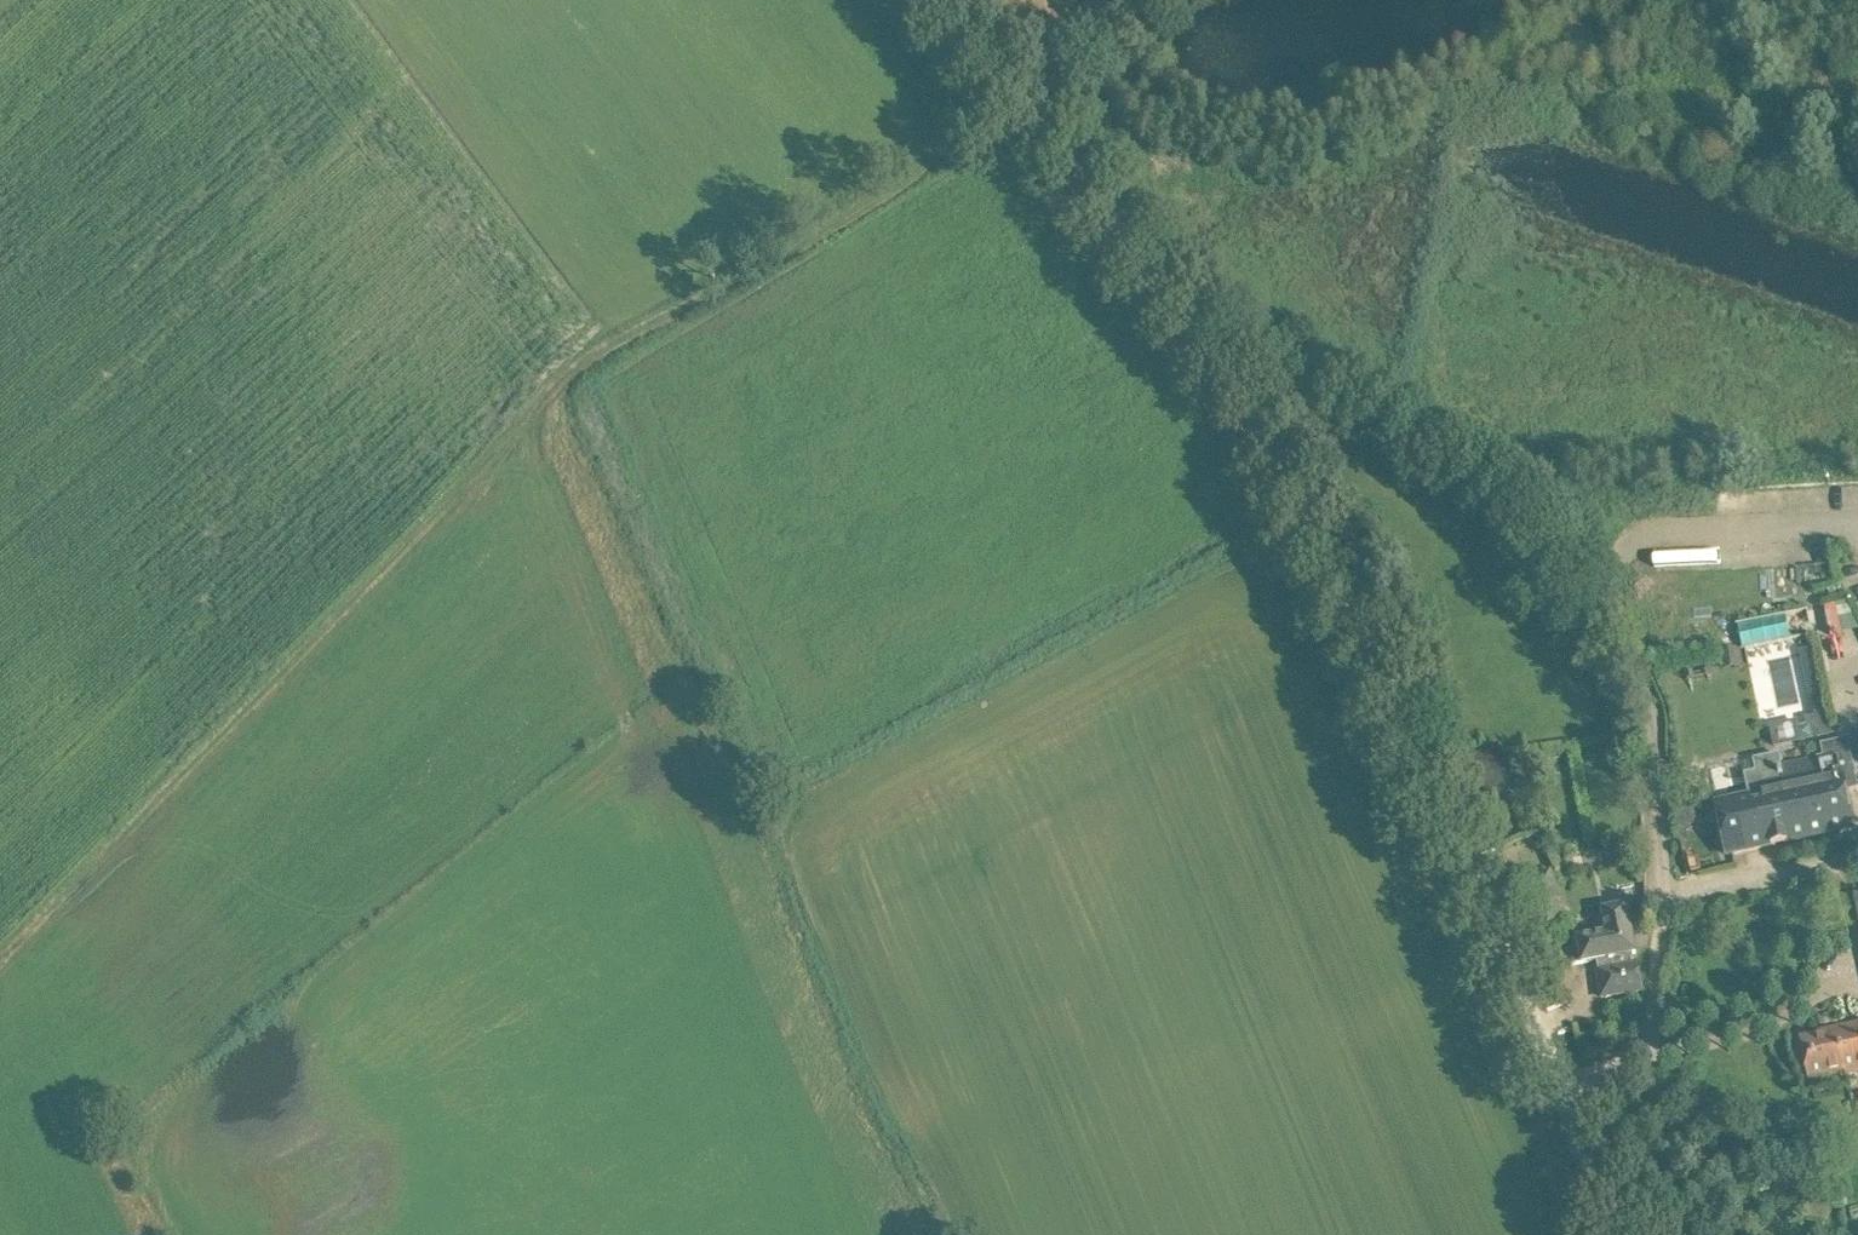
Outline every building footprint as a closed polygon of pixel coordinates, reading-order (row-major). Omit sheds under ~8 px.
[(1823,605),(1826,632),(1839,631),(1836,603),(1823,605)] [(1817,648),(1803,651),(1807,671),(1821,668),(1817,648)] [(1824,679),(1809,682),(1812,695),(1826,692),(1824,679)] [(1716,803),(1728,860),(1855,834),(1853,827),(1854,827),(1854,824),(1848,796),(1847,791),(1857,789),(1857,783),(1850,746),(1849,739),(1837,741),(1821,745),(1824,756),(1781,765),(1779,753),(1754,758),(1756,770),(1745,773),(1750,796),(1716,803)] [(1510,788),(1502,768),(1494,748),(1471,757),(1488,797),(1510,788)] [(1642,990),(1638,962),(1633,963),(1632,953),(1637,952),(1628,906),(1604,910),(1608,933),(1579,939),(1584,962),(1597,960),(1602,997),(1642,990)] [(1809,1078),(1809,1081),(1845,1074),(1846,1078),(1857,1075),(1857,1023),(1832,1029),(1832,1032),(1800,1038),(1809,1078)]
